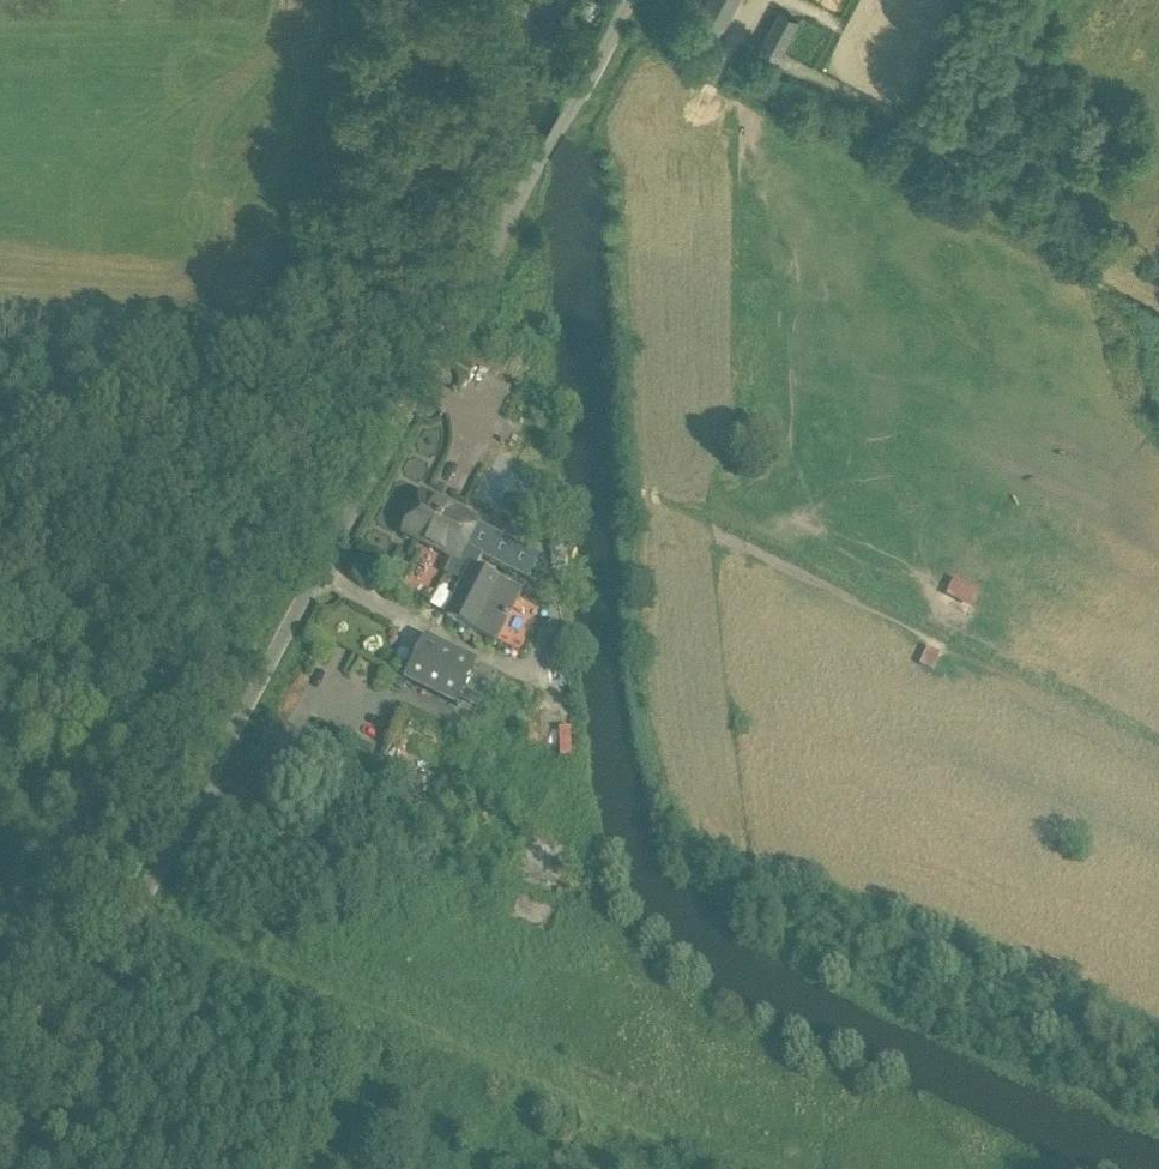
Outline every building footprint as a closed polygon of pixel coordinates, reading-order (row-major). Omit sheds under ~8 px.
[(698,13),(725,27),(740,0),(706,0),(698,13)] [(779,10),(759,47),(780,57),(799,20),(779,10)] [(447,574),(465,583),(448,618),(497,642),(521,593),(475,571),(483,556),(467,548),(479,524),(425,497),(406,534),(455,558),(447,574)] [(974,607),(981,593),(956,582),(950,596),(974,607)] [(425,646),(407,681),(457,706),(475,671),(425,646)] [(942,655),(930,649),(922,665),(935,671),(942,655)] [(467,687),(462,700),(478,706),(483,694),(467,687)] [(561,726),(562,755),(573,754),(572,725),(561,726)]
